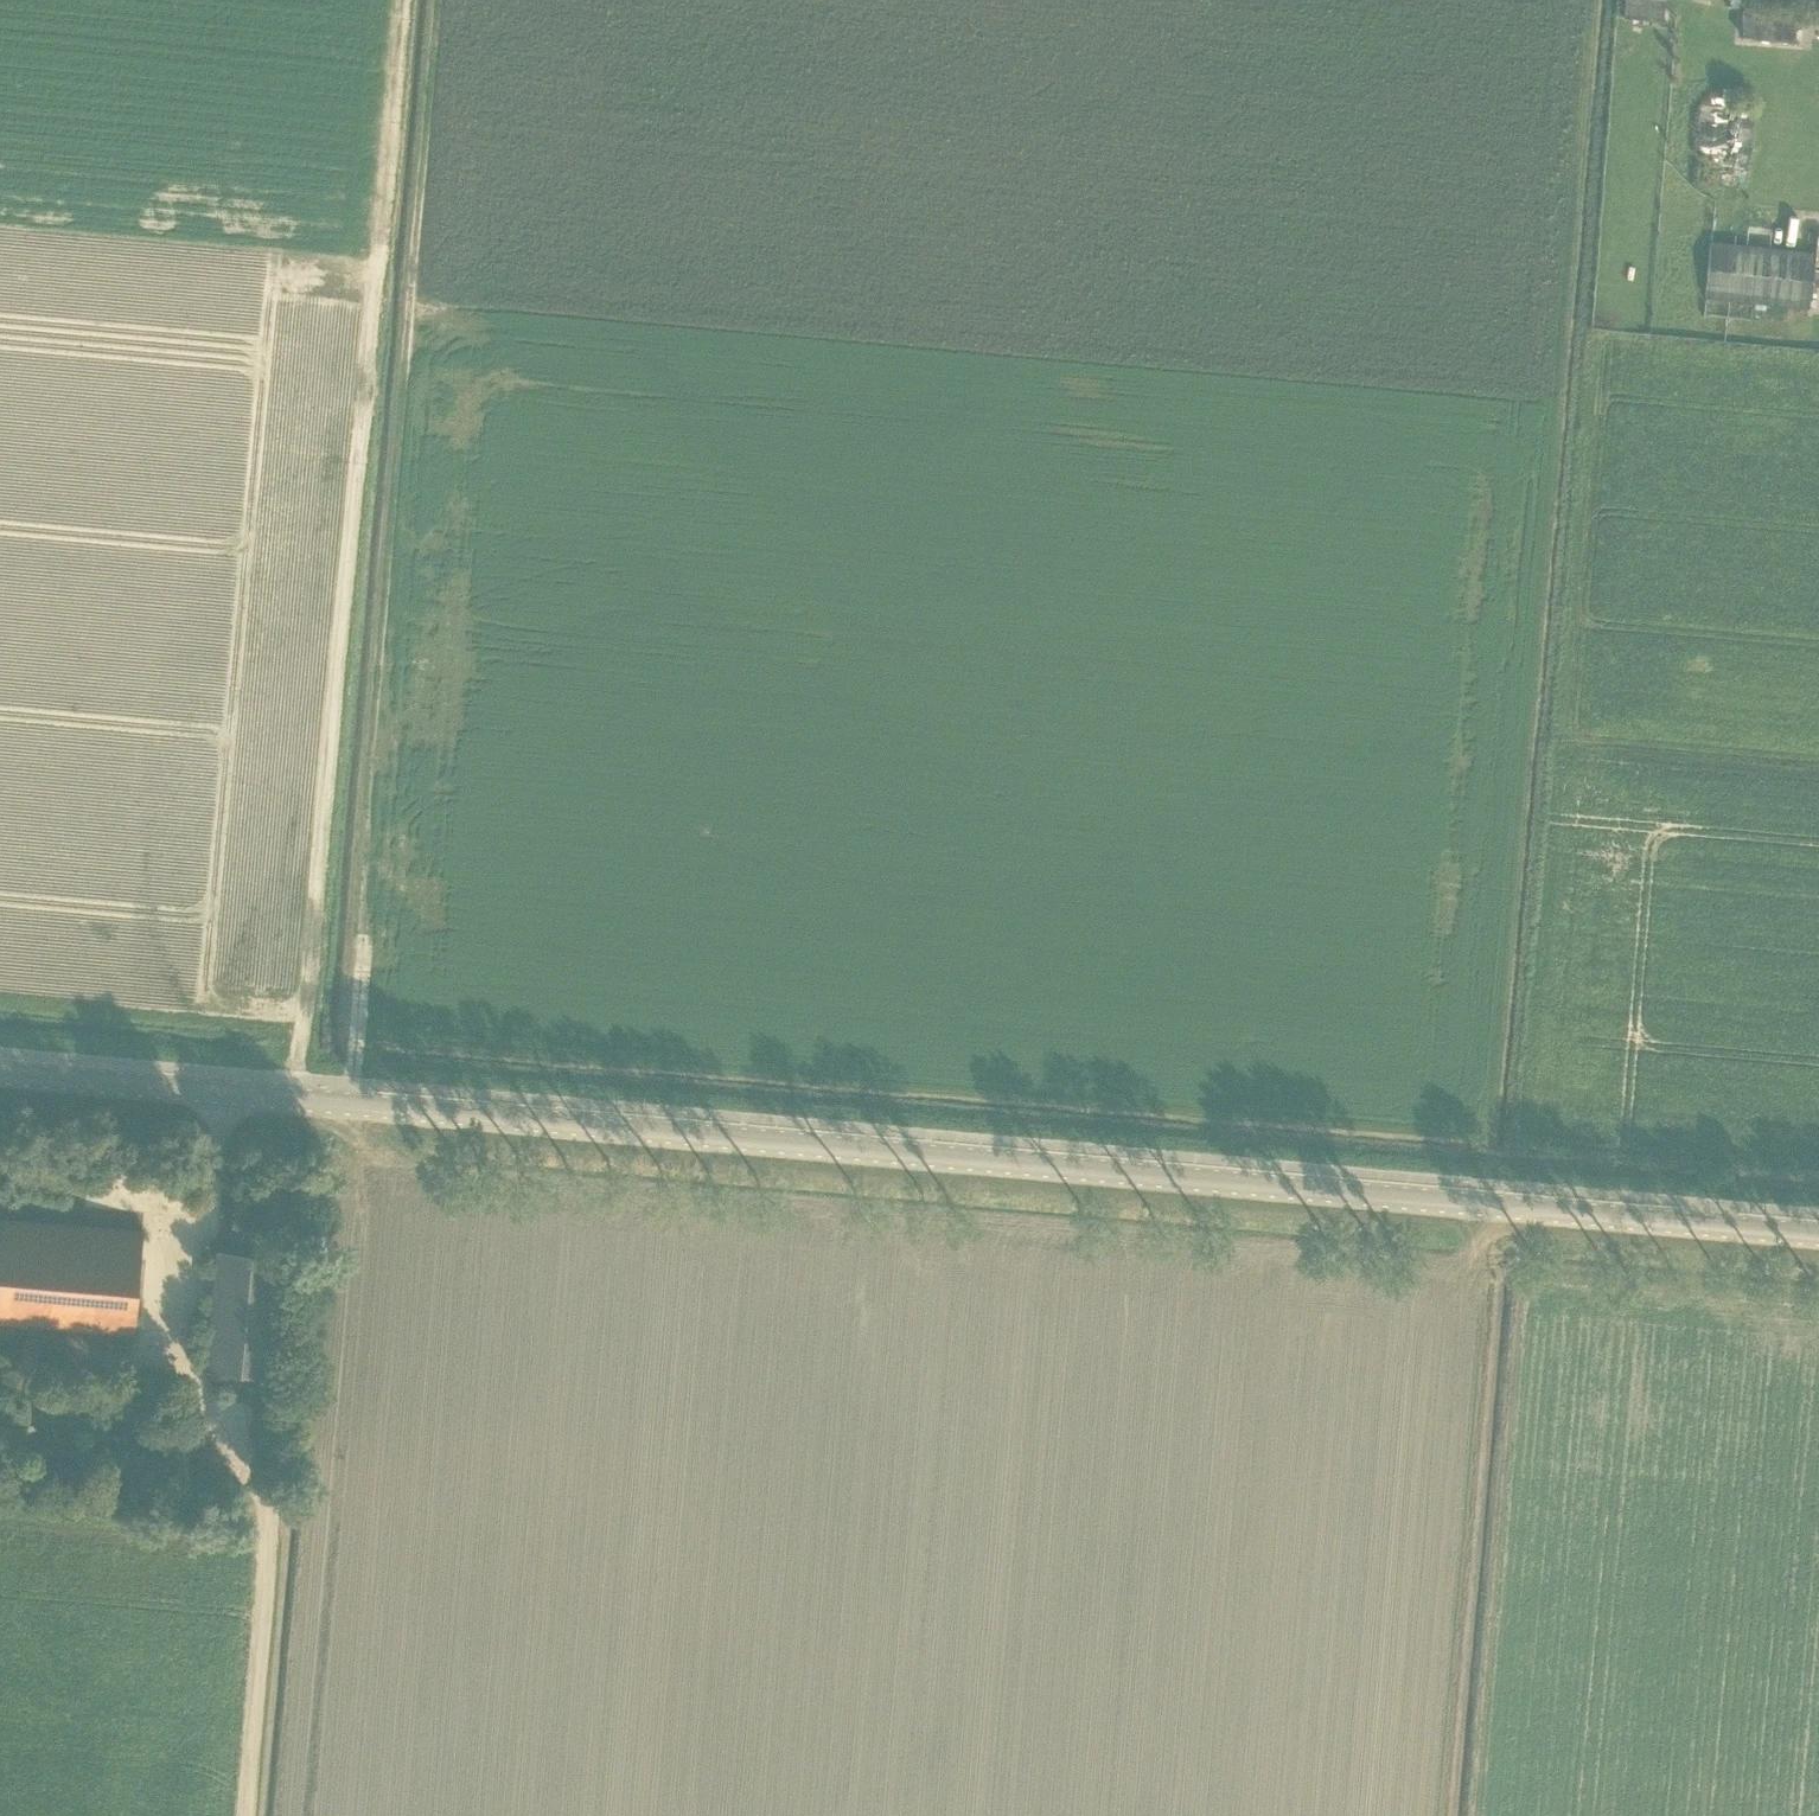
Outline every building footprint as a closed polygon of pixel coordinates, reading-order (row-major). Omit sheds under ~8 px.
[(1626,17),(1661,20),(1663,0),(1627,0),(1626,17)] [(1729,11),(1728,35),(1783,36),(1784,12),(1729,11)] [(1688,179),(1735,179),(1735,110),(1703,109),(1703,129),(1688,129),(1688,179)] [(1706,296),(1810,307),(1811,299),(1812,299),(1813,297),(1818,297),(1818,290),(1813,290),(1814,284),(1818,285),(1818,268),(1815,268),(1816,250),(1712,239),(1706,296)] [(136,1331),(147,1229),(3,1215),(0,1238),(0,1319),(136,1331)] [(207,1368),(279,1375),(286,1253),(217,1245),(207,1368)] [(12,1432),(12,1444),(26,1444),(27,1433),(12,1432)]
